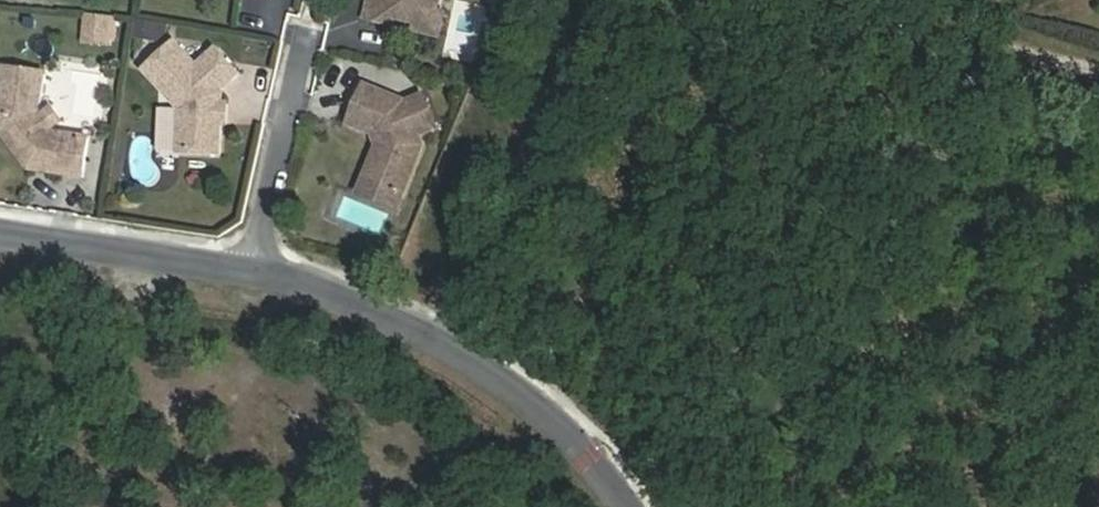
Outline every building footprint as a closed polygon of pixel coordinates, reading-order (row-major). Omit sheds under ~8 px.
[(366,8),(384,12),(386,5),(414,11),(418,11),(434,1),(434,0),(367,0),(366,8)] [(413,18),(438,24),(443,3),(434,1),(418,11),(414,11),(413,18)] [(83,14),(80,44),(116,46),(118,16),(83,14)] [(132,37),(162,42),(165,23),(135,19),(132,37)] [(171,33),(143,62),(180,98),(178,140),(220,141),(219,79),(237,61),(212,38),(195,55),(171,33)] [(0,65),(0,129),(25,162),(83,170),(88,131),(50,126),(32,103),(37,70),(0,65)] [(369,165),(404,179),(424,129),(420,118),(437,111),(423,80),(405,88),(365,71),(350,109),(376,119),(382,132),(369,165)] [(404,179),(369,165),(365,176),(400,190),(404,179)]
